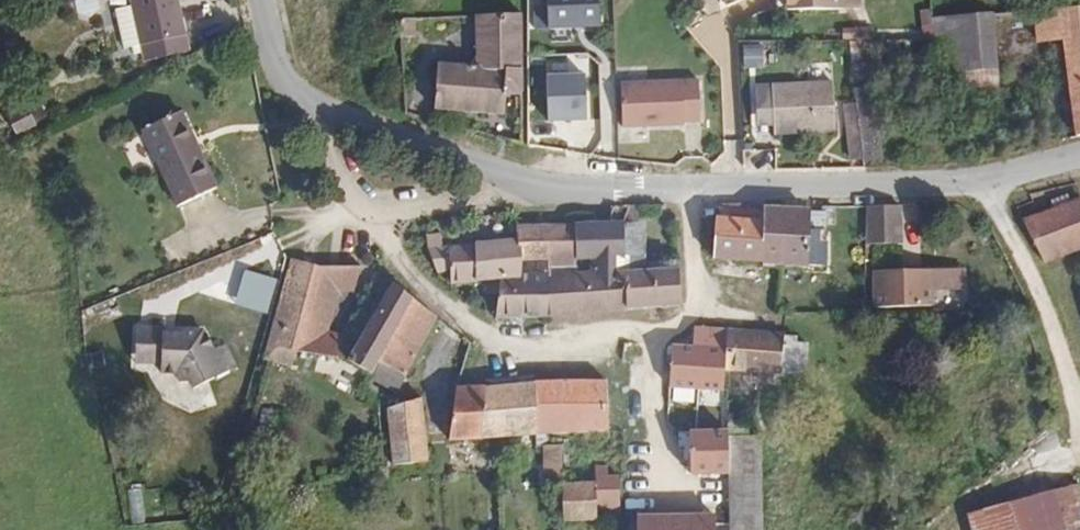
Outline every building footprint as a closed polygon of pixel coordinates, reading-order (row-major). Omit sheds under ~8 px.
[(130,1),(142,47),(144,55),(190,43),(178,0),(129,0),(130,1)] [(546,0),(532,0),(532,27),(546,27),(546,0)] [(552,33),(607,30),(605,0),(550,0),(552,33)] [(795,9),(845,10),(845,0),(795,0),(795,9)] [(142,47),(130,1),(115,5),(125,43),(133,42),(135,49),(142,47)] [(1042,6),(1044,24),(1067,23),(1079,125),(1079,2),(1042,6)] [(528,91),(525,10),(482,12),(485,57),(440,59),(444,111),(510,110),(509,92),(528,91)] [(1004,10),(972,14),(980,68),(1009,65),(1004,10)] [(972,14),(941,17),(943,38),(946,71),(975,69),(980,68),(972,14)] [(401,22),(403,39),(420,37),(419,21),(401,22)] [(548,119),(589,119),(588,53),(547,54),(548,119)] [(1009,65),(980,68),(984,94),(1011,91),(1009,65)] [(980,68),(975,69),(979,95),(984,94),(980,68)] [(701,78),(622,78),(622,125),(701,125),(701,78)] [(777,89),(779,136),(840,134),(838,88),(777,89)] [(760,136),(779,136),(777,89),(759,90),(760,136)] [(182,93),(146,112),(185,186),(221,168),(182,93)] [(882,96),(865,97),(868,137),(870,158),(870,161),(886,159),(882,96)] [(7,113),(19,136),(50,120),(39,97),(7,113)] [(870,158),(868,137),(856,138),(857,159),(870,158)] [(1061,206),(1078,204),(1077,193),(1060,195),(1061,206)] [(841,221),(841,204),(830,205),(830,221),(841,221)] [(1043,252),(1079,248),(1079,204),(1078,204),(1061,206),(1029,210),(1043,252)] [(558,255),(559,269),(562,307),(657,298),(688,296),(687,252),(650,253),(651,262),(635,262),(632,214),(640,214),(640,205),(619,205),(620,218),(555,222),(558,255)] [(724,263),(770,263),(769,211),(770,206),(729,205),(729,218),(724,218),(724,263)] [(830,221),(830,205),(818,206),(818,211),(818,228),(831,229),(830,221)] [(900,206),(868,208),(869,248),(902,246),(900,206)] [(770,263),(790,263),(830,264),(831,229),(818,228),(818,211),(769,211),(770,263)] [(651,262),(650,253),(648,213),(640,214),(632,214),(635,262),(651,262)] [(558,255),(555,222),(521,225),(522,235),(524,257),(545,255),(558,255)] [(431,229),(432,242),(447,241),(446,228),(431,229)] [(432,242),(432,244),(435,268),(447,267),(448,280),(486,278),(504,277),(504,274),(526,271),(524,257),(522,235),(447,241),(432,242)] [(559,269),(558,255),(545,255),(546,270),(559,269)] [(968,278),(968,259),(912,260),(912,263),(887,263),(887,297),(938,296),(937,280),(968,278)] [(323,267),(296,260),(269,361),(297,366),(300,354),(323,267)] [(365,265),(323,267),(300,354),(342,365),(349,347),(323,340),(337,284),(360,283),(365,265)] [(510,311),(562,307),(559,269),(546,270),(526,271),(504,274),(504,277),(507,277),(508,291),(510,311)] [(275,278),(245,270),(237,299),(267,307),(275,278)] [(504,277),(486,278),(488,292),(508,291),(507,277),(504,277)] [(348,367),(372,381),(381,365),(419,302),(396,287),(348,367)] [(938,307),(967,308),(968,292),(938,291),(938,307)] [(419,302),(381,365),(406,379),(443,317),(419,302)] [(691,364),(732,366),(736,324),(703,322),(702,333),(693,333),(693,336),(691,364)] [(736,324),(732,366),(815,373),(817,341),(807,340),(807,336),(790,334),(790,329),(736,324)] [(142,329),(141,357),(166,357),(166,365),(166,373),(181,375),(188,388),(198,389),(201,395),(234,378),(236,353),(223,353),(212,330),(189,330),(177,336),(168,336),(168,330),(142,329)] [(166,357),(141,357),(140,364),(166,365),(166,357)] [(569,425),(618,422),(615,374),(549,377),(552,425),(553,439),(554,439),(570,439),(569,425)] [(552,425),(549,377),(500,379),(504,427),(552,425)] [(466,428),(493,427),(504,427),(500,379),(466,381),(466,428)] [(407,458),(440,455),(436,387),(400,389),(404,421),(407,458)] [(281,416),(256,412),(247,446),(275,450),(281,416)] [(727,426),(730,529),(761,529),(759,442),(745,441),(745,428),(727,426)] [(554,478),(571,477),(570,439),(554,439),(554,478)] [(603,477),(604,513),(628,512),(627,470),(619,470),(618,458),(603,458),(603,477)] [(571,477),(571,513),(604,513),(603,477),(571,477)] [(965,516),(969,529),(1079,529),(1079,503),(1076,487),(965,516)] [(653,517),(654,529),(727,529),(727,516),(653,517)]
